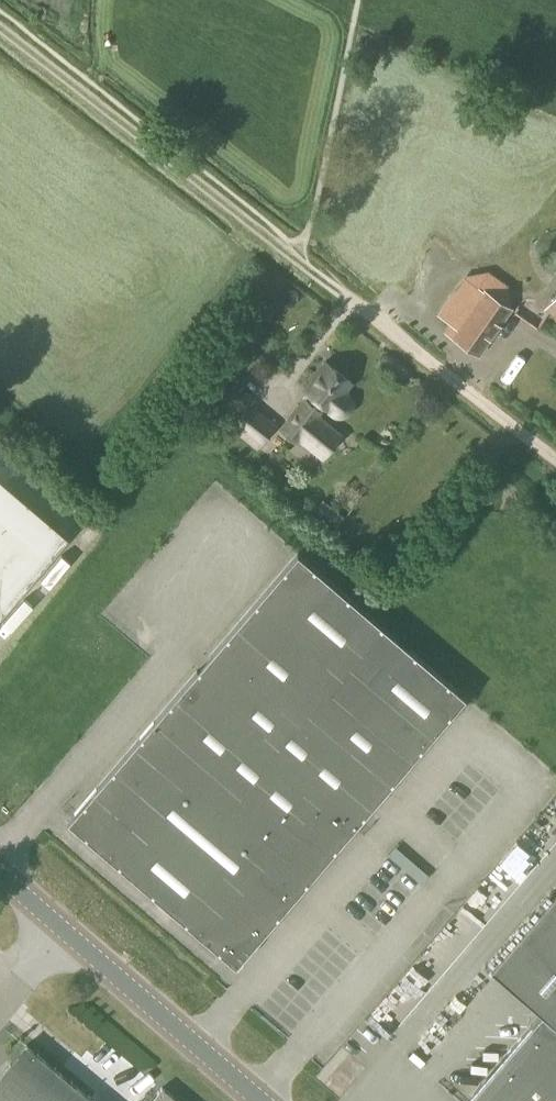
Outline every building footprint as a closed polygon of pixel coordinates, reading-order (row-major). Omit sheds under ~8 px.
[(478,286),(446,331),(477,354),(509,308),(478,286)] [(547,309),(555,316),(555,296),(547,309)] [(350,407),(350,406),(350,404),(350,403),(350,401),(349,399),(348,397),(347,397),(343,393),(351,383),(326,362),(304,390),(308,394),(280,429),(296,442),(299,439),(322,458),(340,435),(317,416),(325,407),(329,410),(330,412),(332,413),(333,414),(334,415),(336,416),(338,416),(341,416),(343,415),(344,415),(346,414),(347,413),(348,411),(349,410),(350,409),(350,407)] [(257,449),(277,423),(249,401),(229,427),(257,449)] [(0,481),(0,617),(67,539),(0,481)] [(337,528),(345,517),(322,499),(314,510),(337,528)] [(235,968),(469,690),(300,547),(66,823),(235,968)] [(21,628),(43,603),(33,595),(11,620),(21,628)] [(490,969),(542,1013),(466,1100),(555,1100),(555,892),(490,969)] [(28,1037),(23,1043),(0,1071),(0,1100),(104,1100),(28,1037)] [(164,1082),(149,1100),(187,1100),(164,1082)]
